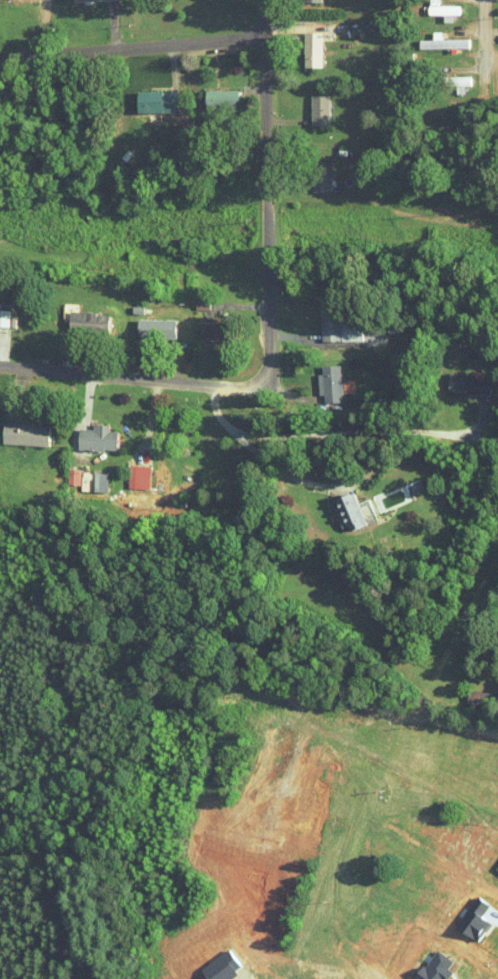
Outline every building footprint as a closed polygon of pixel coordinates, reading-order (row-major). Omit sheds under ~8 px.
[(437,0),(429,0),(429,7),(423,7),(423,15),(442,15),(442,22),(452,22),(452,15),(458,15),(459,5),(437,5),(437,0)] [(322,67),(321,32),(303,33),(303,68),(322,67)] [(469,76),(444,77),(444,87),(455,86),(455,94),(464,94),(463,86),(469,86),(469,76)] [(237,90),(205,90),(205,109),(237,109),(237,90)] [(177,92),(137,92),(137,113),(177,113),(177,92)] [(313,96),(330,95),(331,123),(314,123),(313,96)] [(331,161),(332,190),(316,190),(315,162),(331,161)] [(319,305),(320,341),(361,340),(361,321),(338,322),(338,305),(319,305)] [(14,326),(15,315),(7,315),(8,308),(0,308),(0,326),(14,326)] [(69,334),(99,334),(99,328),(110,328),(110,311),(69,311),(69,334)] [(136,337),(175,338),(175,319),(137,317),(136,337)] [(230,322),(200,321),(199,339),(229,340),(230,322)] [(353,392),(352,379),(340,379),(340,364),(321,364),(321,373),(316,373),(317,402),(341,402),(341,392),(353,392)] [(489,395),(491,378),(449,373),(447,390),(489,395)] [(1,443),(48,445),(48,424),(2,422),(1,443)] [(77,449),(116,450),(117,430),(108,430),(109,423),(92,423),(91,428),(77,428),(77,449)] [(127,487),(147,489),(149,465),(129,464),(127,487)] [(343,533),(376,520),(367,498),(357,502),(353,491),(330,500),(343,533)]
